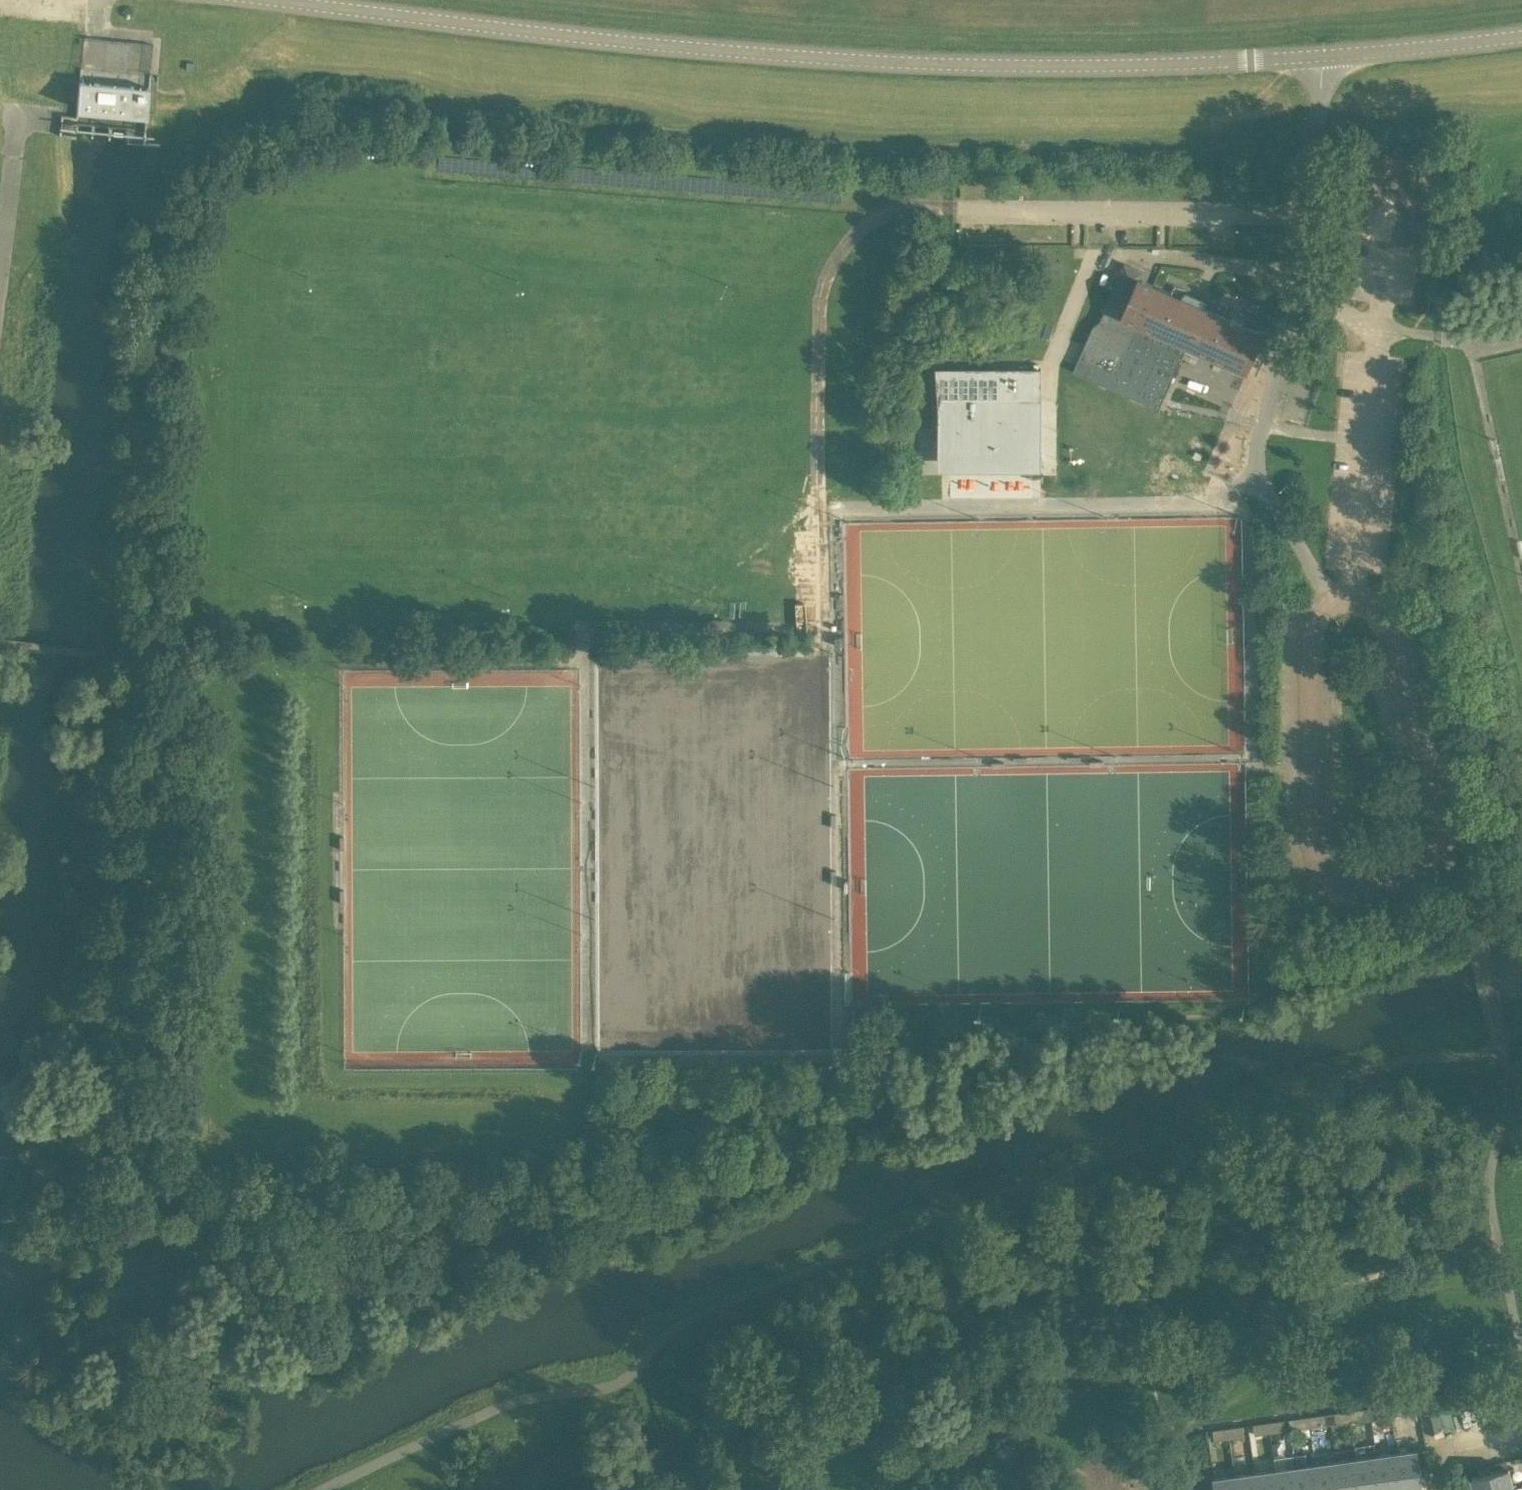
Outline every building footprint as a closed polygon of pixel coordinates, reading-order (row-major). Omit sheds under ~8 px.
[(149,87),(79,81),(77,108),(146,114),(149,87)] [(1093,328),(1078,361),(1093,368),(1092,371),(1105,376),(1108,385),(1157,407),(1185,346),(1197,351),(1247,373),(1264,335),(1140,277),(1143,270),(1125,263),(1100,322),(1093,328)] [(1322,339),(1313,355),(1322,360),(1331,344),(1322,339)] [(1041,368),(936,368),(939,407),(939,428),(940,428),(942,458),(1028,458),(1024,399),(1035,399),(1041,368)] [(1405,1402),(1390,1404),(1391,1415),(1406,1413),(1405,1402)] [(1383,1416),(1391,1415),(1390,1404),(1374,1406),(1376,1417),(1383,1416)] [(1365,1408),(1349,1410),(1351,1421),(1366,1418),(1365,1408)] [(1351,1421),(1349,1410),(1334,1412),(1335,1423),(1351,1421)] [(1324,1413),(1309,1416),(1310,1426),(1325,1424),(1324,1413)] [(1309,1416),(1293,1418),(1295,1428),(1310,1426),(1309,1416)] [(1283,1419),(1268,1421),(1270,1432),(1282,1430),(1285,1430),(1283,1419)] [(1268,1421),(1253,1424),(1254,1434),(1270,1432),(1268,1421)] [(1243,1425),(1228,1427),(1229,1438),(1245,1436),(1243,1425)] [(1228,1427),(1212,1429),(1214,1440),(1229,1438),(1228,1427)] [(1270,1432),(1271,1439),(1283,1437),(1282,1430),(1270,1432)] [(1397,1452),(1402,1489),(1423,1487),(1418,1449),(1397,1452)] [(1381,1489),(1401,1489),(1402,1489),(1397,1452),(1376,1455),(1381,1489)] [(1360,1489),(1381,1489),(1376,1455),(1356,1457),(1360,1489)] [(1340,1489),(1360,1489),(1356,1457),(1336,1460),(1340,1489)] [(1319,1489),(1340,1489),(1336,1460),(1315,1463),(1319,1489)] [(1315,1463),(1295,1466),(1298,1489),(1319,1489),(1315,1463)] [(1278,1489),(1298,1489),(1295,1466),(1275,1469),(1278,1489)] [(1514,1488),(1509,1467),(1472,1476),(1475,1489),(1504,1489),(1514,1488)] [(1257,1489),(1278,1489),(1275,1469),(1254,1472),(1257,1489)] [(1236,1489),(1257,1489),(1254,1472),(1234,1474),(1236,1489)] [(1215,1489),(1236,1489),(1234,1474),(1213,1477),(1215,1489)]
